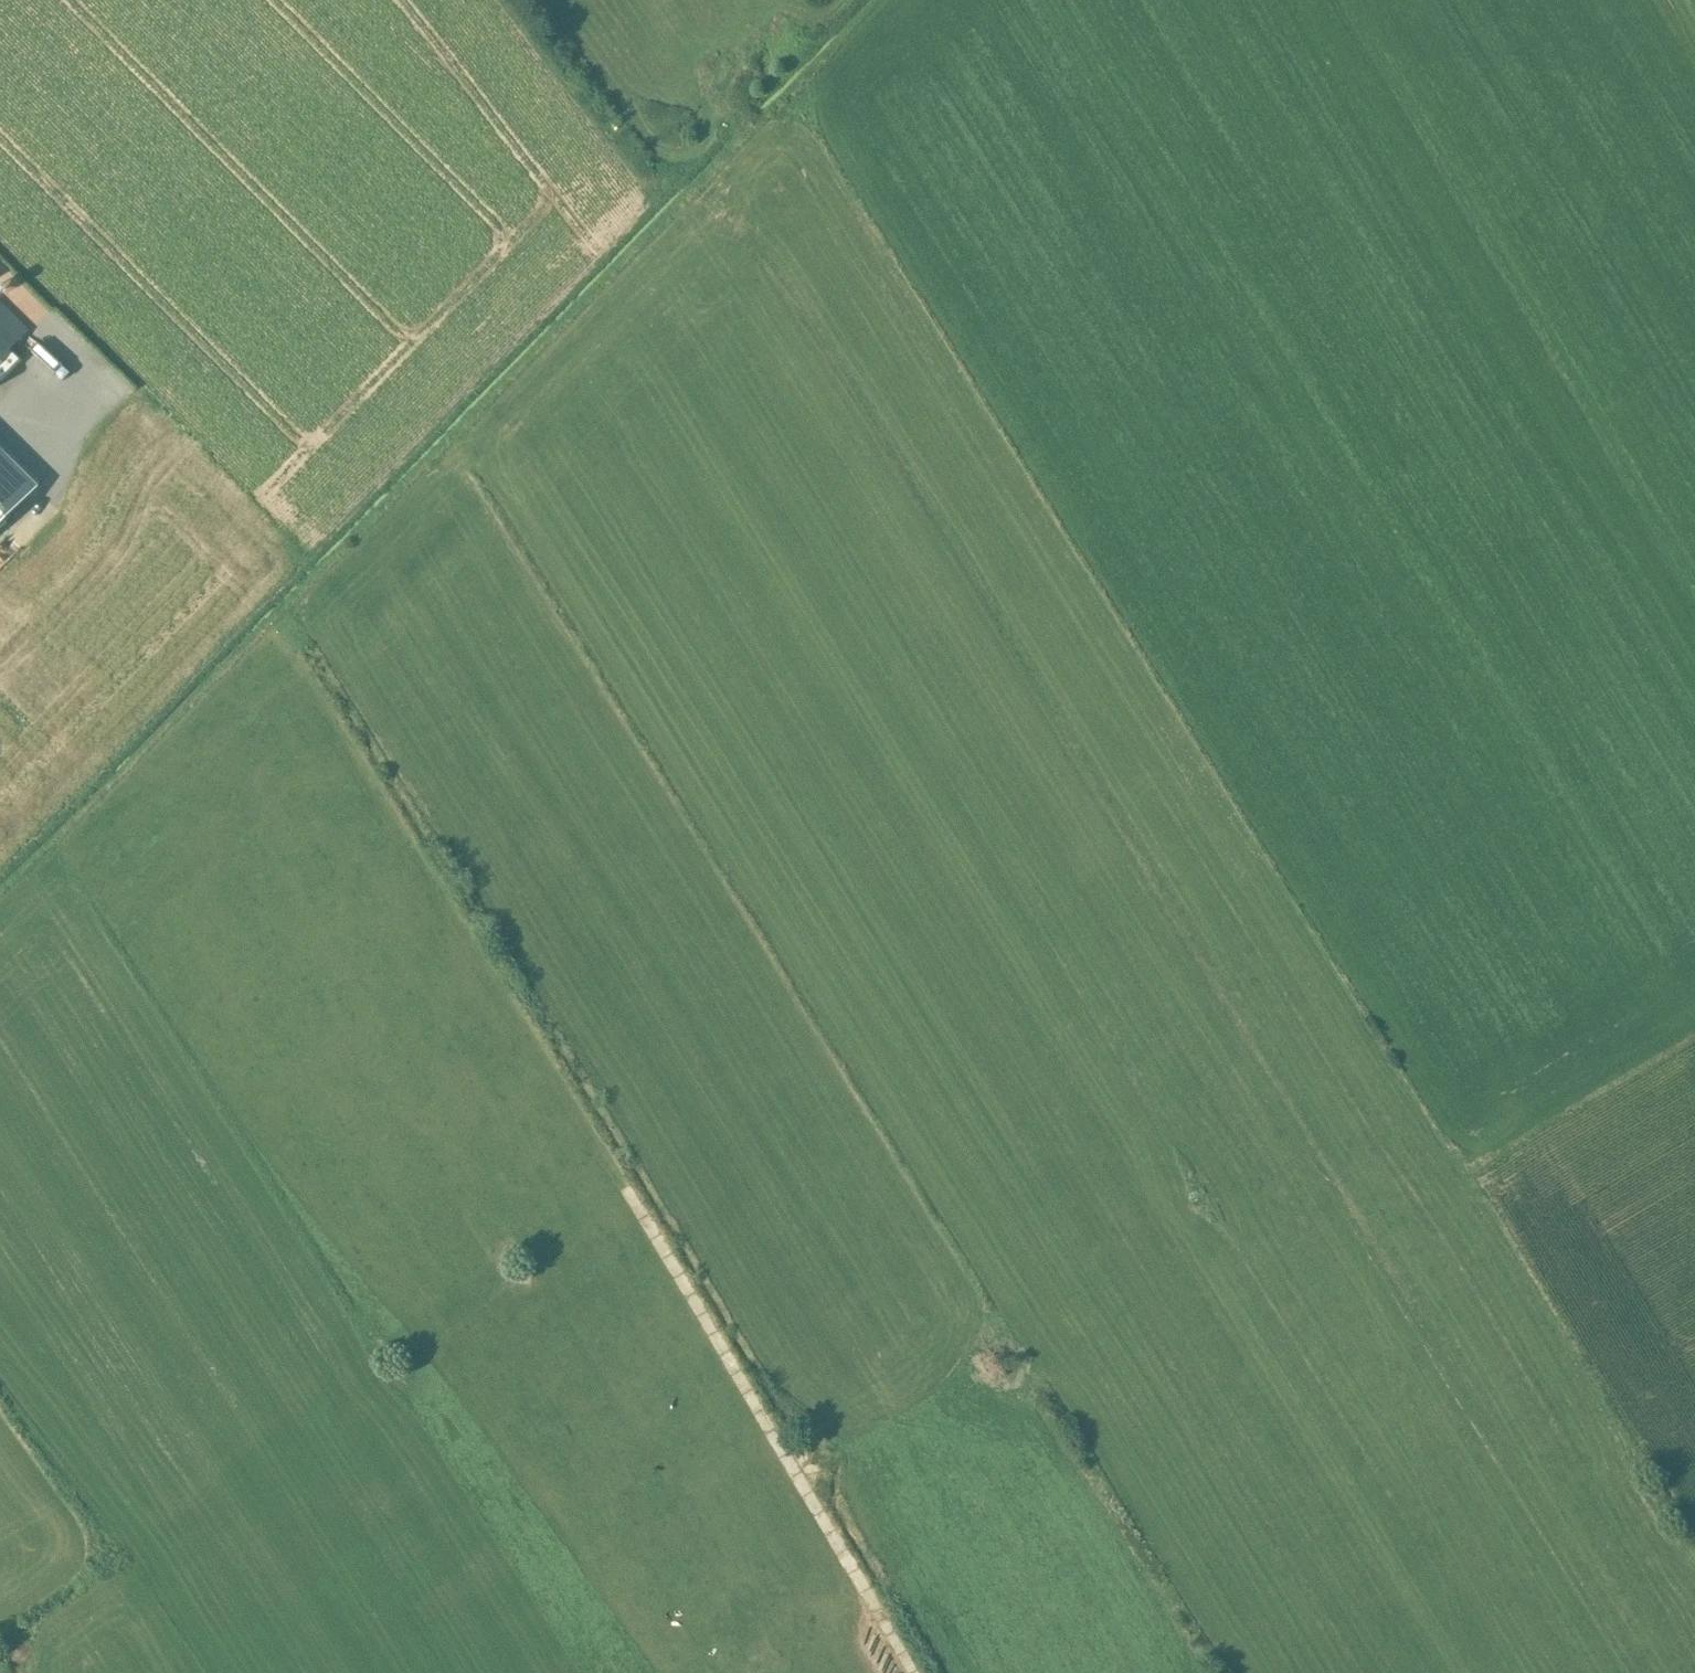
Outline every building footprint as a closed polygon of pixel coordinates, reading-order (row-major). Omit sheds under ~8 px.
[(26,332),(0,306),(0,358),(26,332)] [(40,486),(0,446),(0,526),(40,486)]
